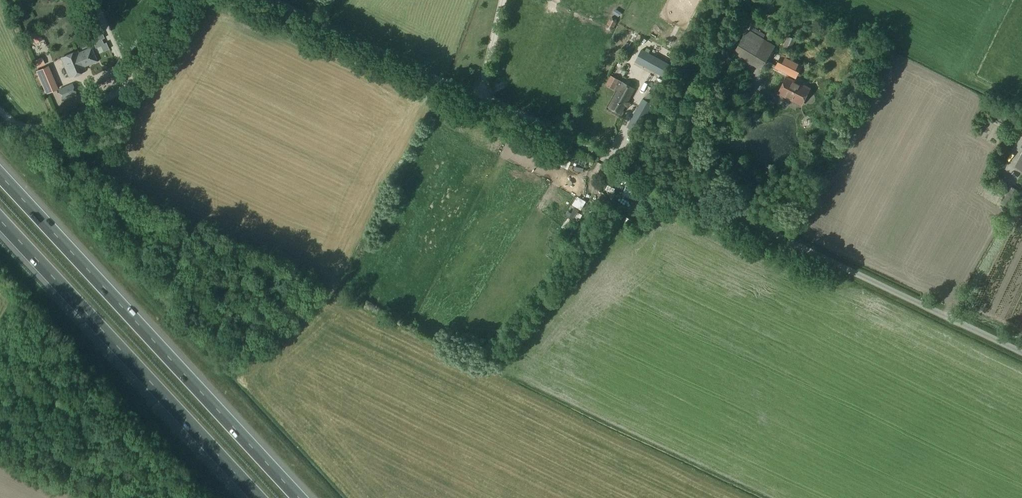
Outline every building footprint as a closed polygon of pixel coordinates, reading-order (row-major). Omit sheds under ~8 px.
[(609,20),(606,26),(606,31),(611,32),(614,30),(617,24),(617,19),(613,18),(609,20)] [(37,30),(30,34),(34,43),(42,39),(37,30)] [(749,34),(738,52),(761,66),(772,47),(749,34)] [(100,38),(93,42),(95,48),(103,44),(100,38)] [(77,52),(61,59),(69,78),(85,71),(84,68),(97,62),(91,49),(78,54),(77,52)] [(642,53),(637,62),(664,76),(669,67),(642,53)] [(40,57),(32,61),(36,69),(43,66),(40,57)] [(800,69),(782,60),(778,67),(796,76),(800,69)] [(611,62),(606,71),(612,76),(618,66),(611,62)] [(611,77),(606,86),(613,90),(618,81),(611,77)] [(787,77),(779,93),(799,103),(807,87),(787,77)] [(72,83),(59,89),(63,99),(76,94),(72,83)] [(622,84),(609,108),(621,114),(634,90),(622,84)] [(648,104),(652,98),(646,94),(642,100),(648,104)] [(641,104),(634,119),(640,122),(649,107),(641,104)] [(851,130),(859,136),(862,131),(854,125),(851,130)] [(616,153),(623,135),(614,131),(606,149),(616,153)] [(997,173),(993,180),(997,183),(997,184),(1003,188),(1009,180),(997,173)] [(629,179),(623,196),(641,204),(648,187),(629,179)] [(1011,187),(1002,203),(1010,208),(1019,192),(1011,187)] [(569,204),(579,208),(582,199),(573,195),(569,204)]
